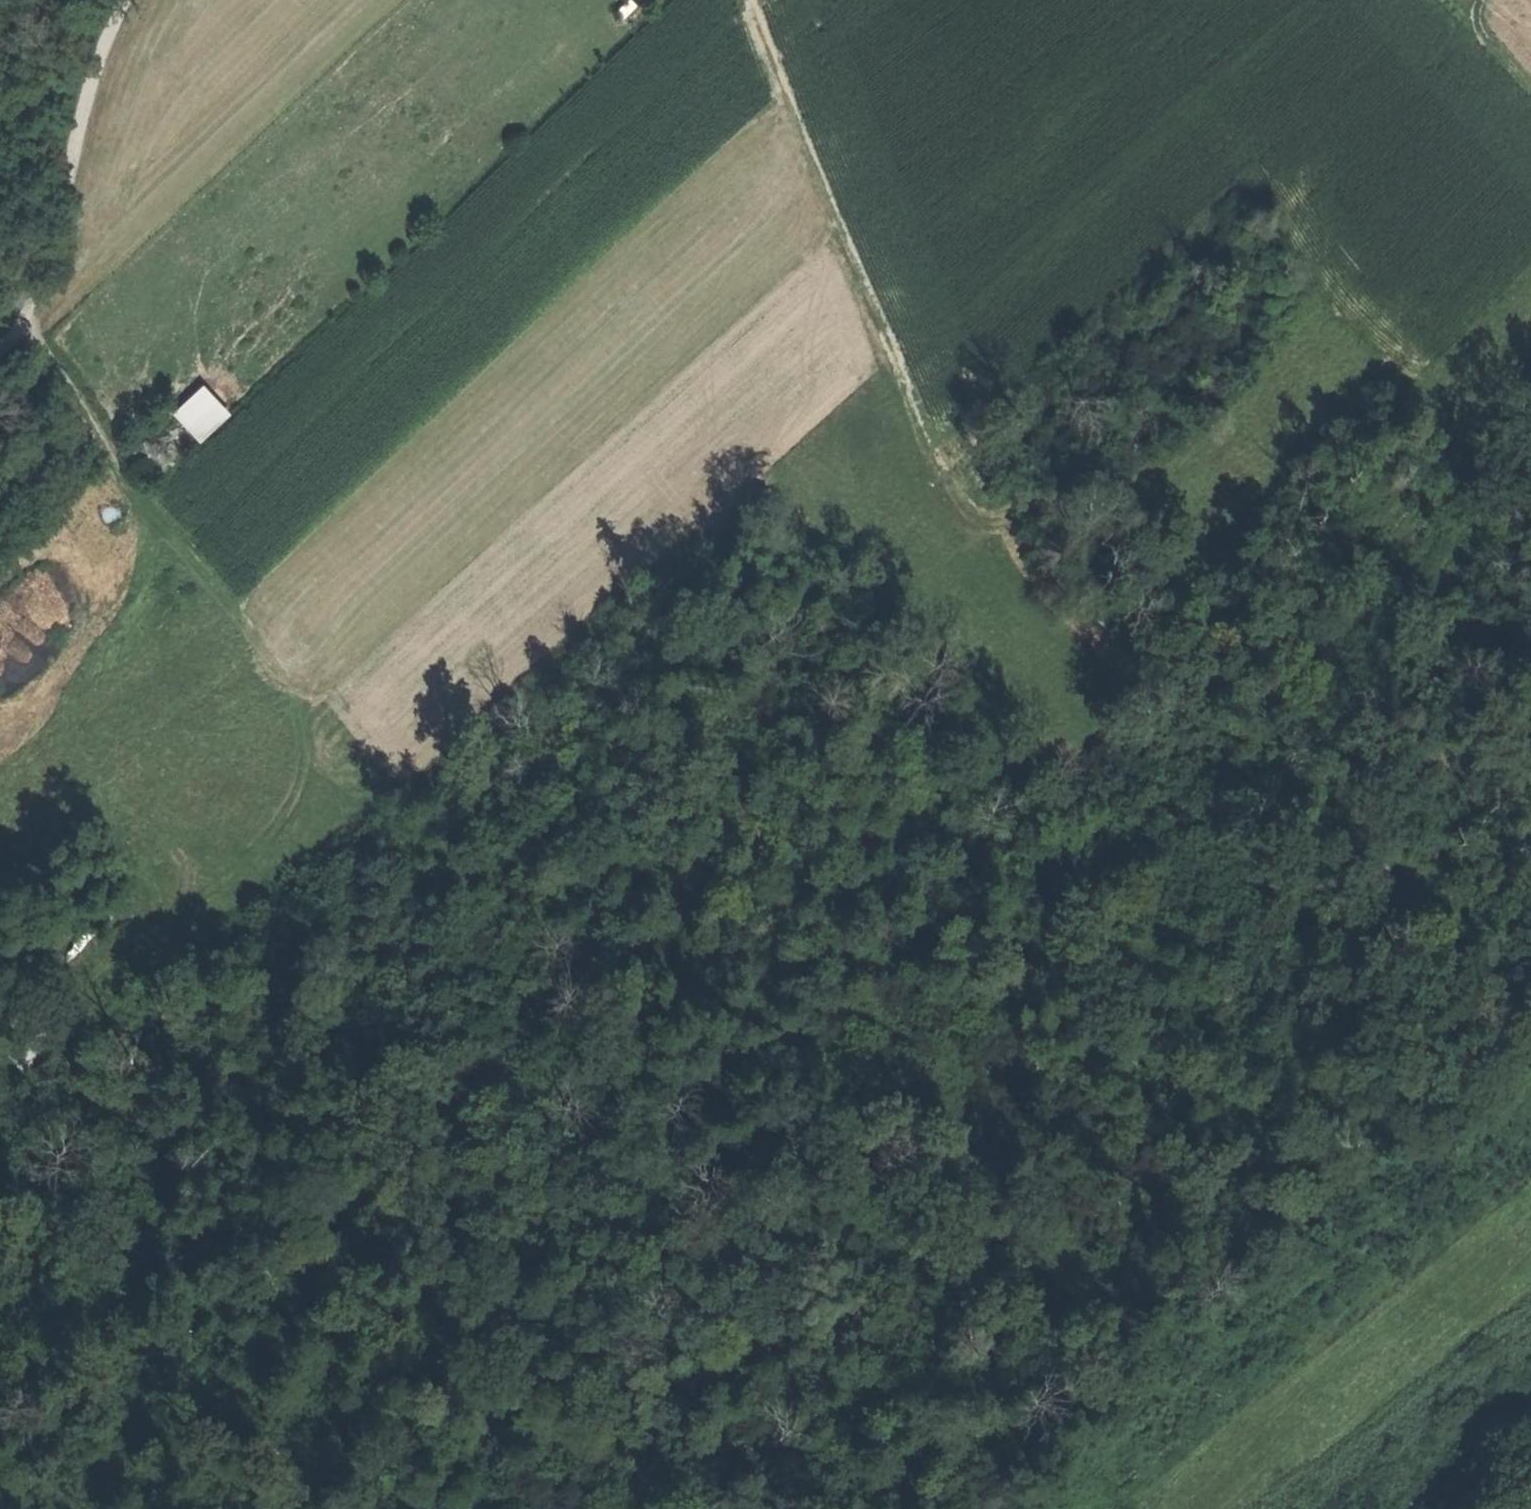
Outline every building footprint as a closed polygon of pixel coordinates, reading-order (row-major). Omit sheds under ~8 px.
[(207,382),(176,411),(204,441),(235,412),(207,382)]
